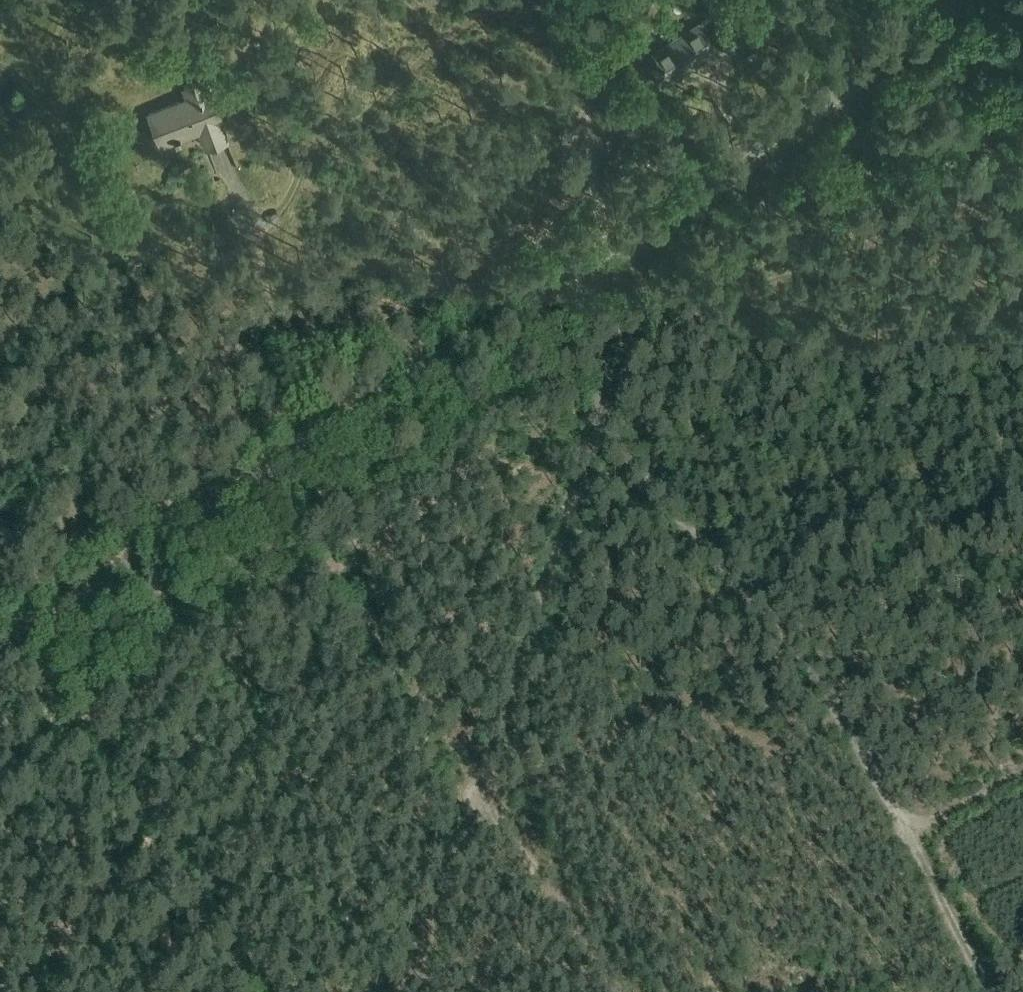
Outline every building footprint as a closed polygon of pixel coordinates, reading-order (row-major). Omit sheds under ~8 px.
[(709,12),(727,0),(702,0),(709,12)] [(661,61),(650,68),(660,84),(671,77),(673,79),(716,51),(698,24),(655,52),(661,61)] [(184,88),(188,98),(149,113),(162,145),(201,129),(207,145),(227,137),(221,121),(222,120),(210,89),(208,89),(205,80),(184,88)]
